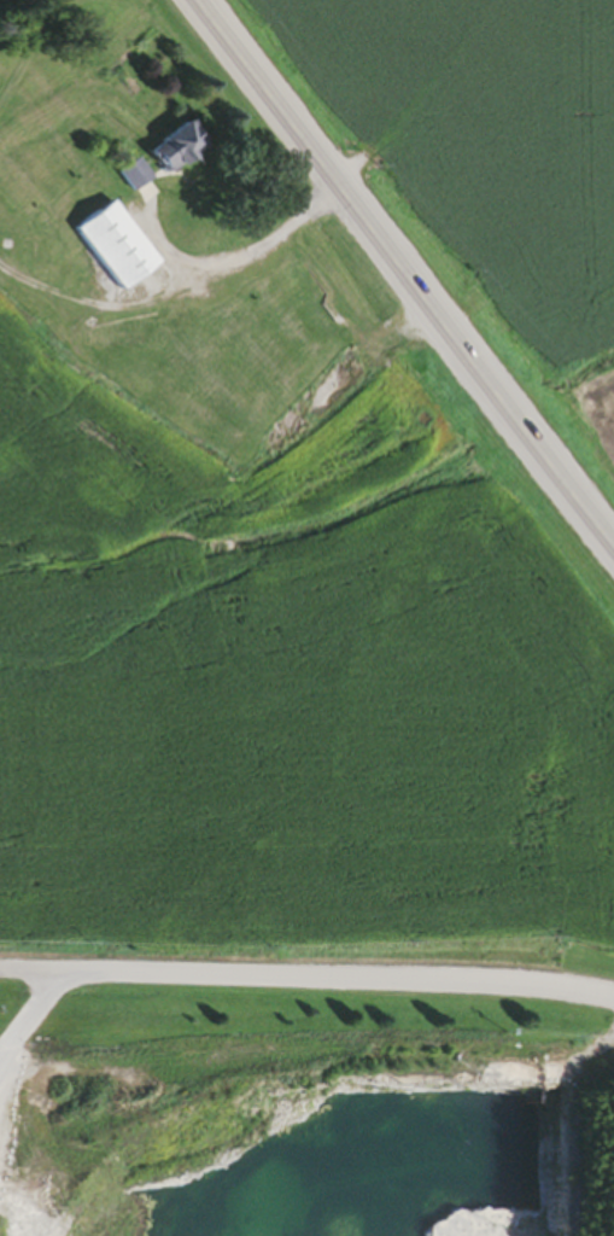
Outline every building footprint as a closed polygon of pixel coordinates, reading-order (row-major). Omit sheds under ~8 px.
[(200,148),(182,124),(145,152),(163,176),(200,148)] [(116,174),(127,192),(146,181),(136,163),(116,174)] [(153,266),(108,203),(70,230),(114,293),(153,266)] [(29,225),(42,239),(55,227),(43,212),(29,225)] [(358,387),(348,373),(304,404),(314,418),(358,387)]
